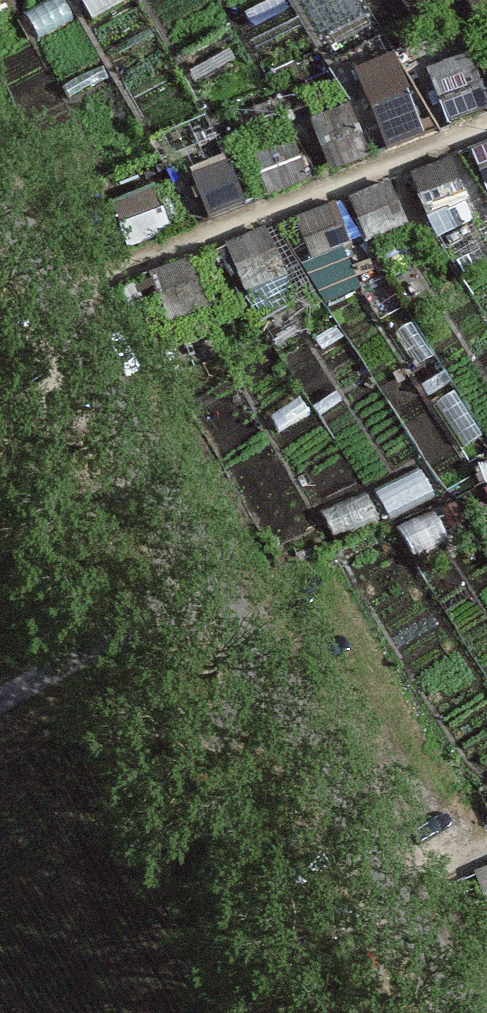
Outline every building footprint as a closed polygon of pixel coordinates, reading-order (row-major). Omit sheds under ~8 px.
[(22,17),(35,40),(74,18),(64,0),(53,0),(22,17)] [(89,19),(123,0),(78,0),(89,19)] [(468,65),(426,82),(444,126),(486,109),(468,65)] [(408,86),(366,103),(385,147),(426,130),(408,86)] [(352,110),(311,127),(329,171),(371,154),(352,110)] [(292,138),(250,155),(268,199),(310,182),(292,138)] [(470,154),(486,195),(486,148),(470,154)] [(451,157),(409,174),(427,219),(469,202),(451,157)] [(230,160),(188,177),(207,221),(248,204),(230,160)] [(390,182),(349,199),(367,244),(409,226),(390,182)] [(151,190),(109,207),(127,251),(169,234),(151,190)] [(334,205),(293,222),(311,266),(353,249),(334,205)] [(265,232),(224,249),(242,293),(284,276),(265,232)] [(189,262),(147,279),(166,323),(207,306),(189,262)] [(480,434),(458,395),(436,408),(459,446),(480,434)] [(418,469),(375,490),(389,521),(433,500),(418,469)] [(364,490),(320,511),(335,542),(379,521),(364,490)] [(430,510),(395,528),(411,559),(447,540),(430,510)] [(472,879),(486,916),(486,873),(472,879)]
